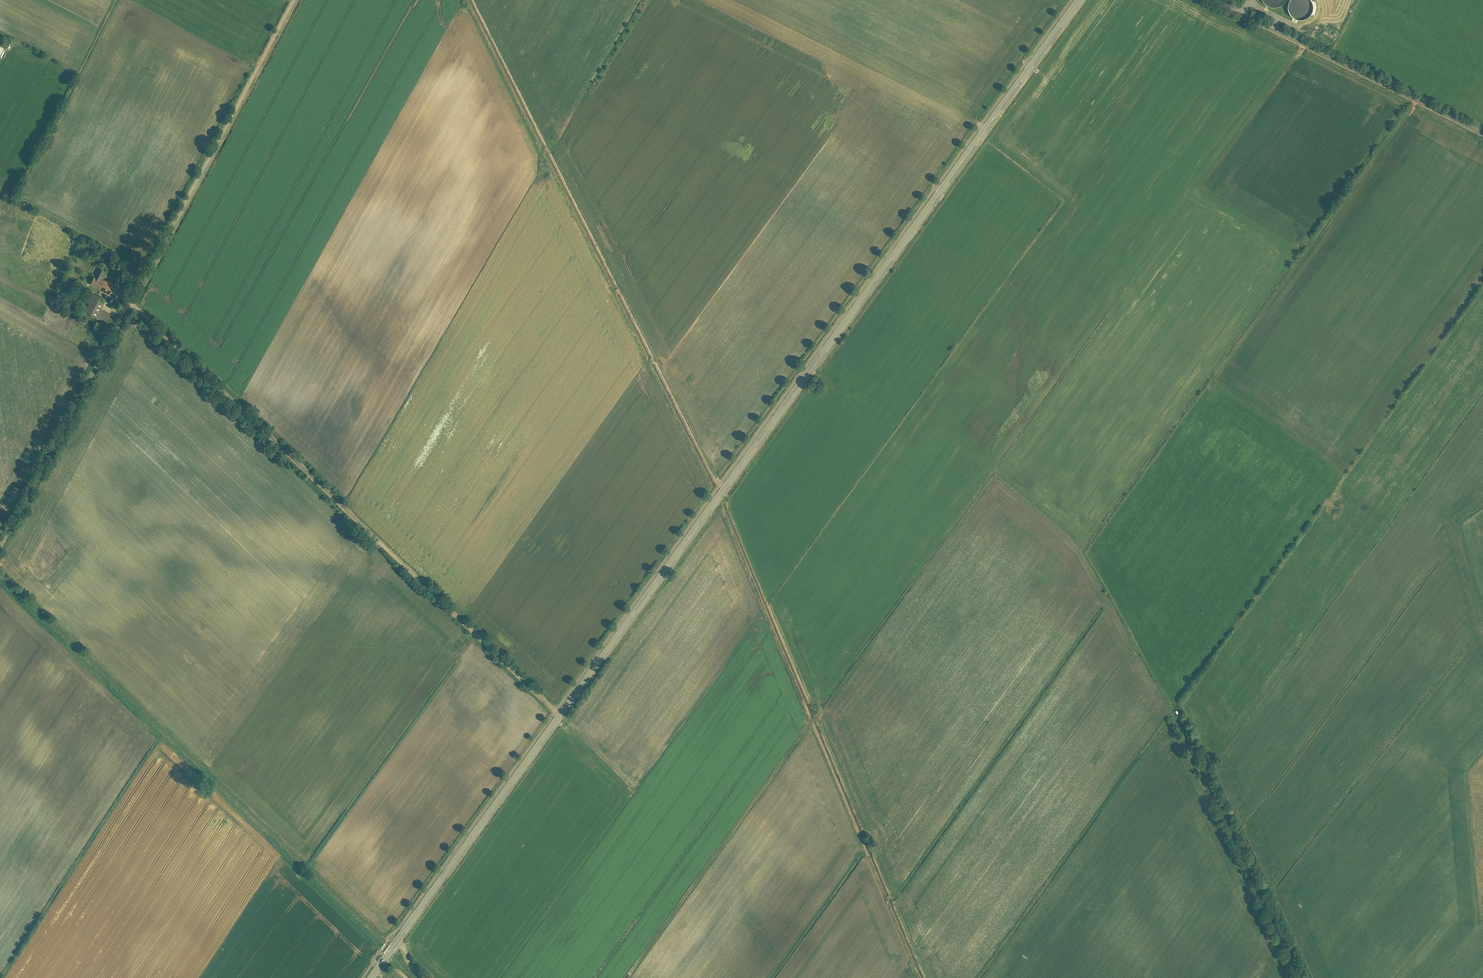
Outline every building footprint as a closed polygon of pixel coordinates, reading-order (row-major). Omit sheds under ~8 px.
[(1313,10),(1314,6),(1313,1),(1312,0),(1289,0),(1288,1),(1287,5),(1287,9),(1289,14),(1292,17),(1296,19),(1300,19),(1305,19),(1308,17),(1311,14),(1313,10)] [(1341,32),(1345,23),(1339,20),(1337,24),(1337,25),(1335,29),(1341,32)] [(106,270),(99,267),(90,283),(99,288),(99,290),(109,295),(114,284),(105,279),(105,280),(102,278),(106,270)] [(106,298),(94,292),(85,311),(97,317),(101,308),(106,298)] [(117,316),(101,308),(97,317),(94,321),(110,329),(117,316)]
